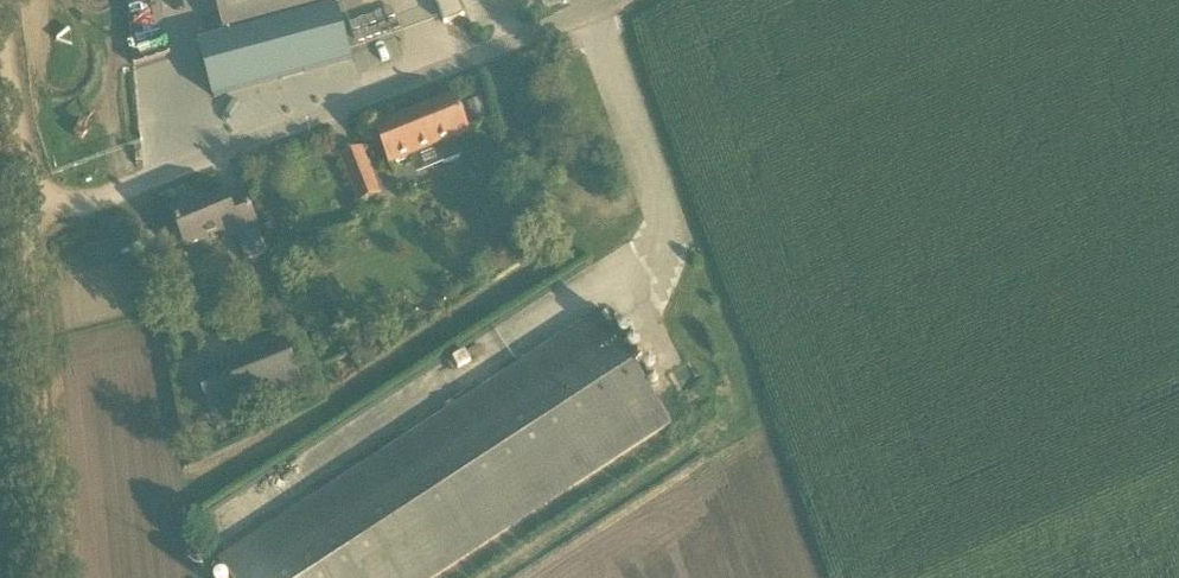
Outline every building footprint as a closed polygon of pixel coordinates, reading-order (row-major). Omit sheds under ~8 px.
[(323,0),(217,0),(224,25),(323,0)] [(444,20),(464,13),(460,0),(437,0),(444,20)] [(388,161),(433,143),(440,161),(459,153),(452,136),(466,130),(452,95),(374,125),(388,161)] [(352,183),(360,203),(380,195),(372,175),(352,183)] [(224,238),(235,233),(248,262),(266,254),(240,188),(223,195),(220,187),(190,198),(188,194),(167,202),(184,248),(222,233),(224,238)] [(670,422),(598,311),(217,557),(229,576),(226,577),(431,577),(670,422)] [(306,394),(285,341),(197,375),(210,411),(259,392),(266,410),(306,394)]
